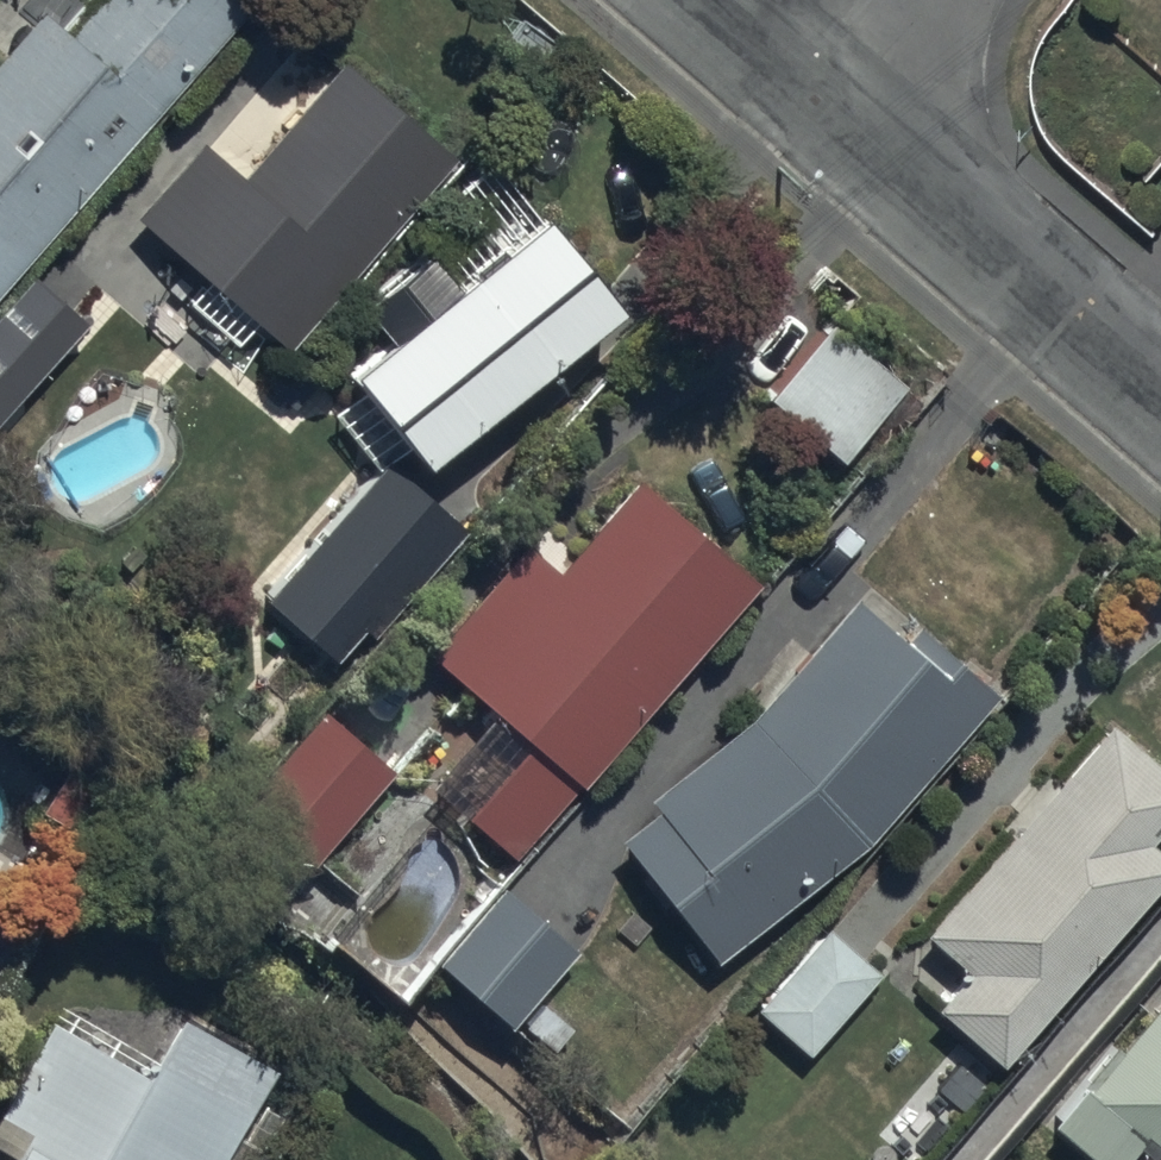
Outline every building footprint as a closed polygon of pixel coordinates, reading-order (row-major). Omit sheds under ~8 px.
[(233,0),(78,0),(61,19),(39,0),(30,0),(0,35),(0,269),(233,0)] [(201,139),(132,216),(288,350),(453,158),(339,60),(241,174),(201,139)] [(545,218),(347,378),(422,471),(620,310),(545,218)] [(12,409),(84,329),(33,282),(0,318),(0,398),(12,409)] [(803,334),(757,387),(837,453),(882,399),(803,334)] [(377,465),(257,599),(328,659),(354,628),(366,639),(457,532),(377,465)] [(493,713),(429,786),(517,863),(576,796),(573,793),(760,583),(638,475),(556,567),(530,544),(429,657),(493,713)] [(669,809),(633,840),(727,964),(879,850),(1005,694),(935,624),(926,634),(895,605),(888,614),(867,599),(765,718),(663,800),(669,809)] [(255,809),(232,834),(285,881),(305,858),(314,866),(400,770),(327,705),(244,799),(255,809)] [(926,938),(971,976),(939,1013),(1002,1068),(1160,885),(1160,856),(1150,846),(1160,834),(1160,769),(1111,726),(926,938)] [(502,891),(439,961),(514,1029),(577,956),(502,891)] [(827,930),(755,1012),(809,1058),(880,975),(827,930)] [(1125,1051),(1117,1044),(1054,1122),(1100,1159),(1127,1159),(1140,1145),(1151,1154),(1146,1159),(1160,1159),(1160,1007),(1125,1051)] [(275,1073),(177,1016),(142,1075),(57,1025),(0,1119),(0,1154),(10,1159),(225,1159),(275,1073)]
